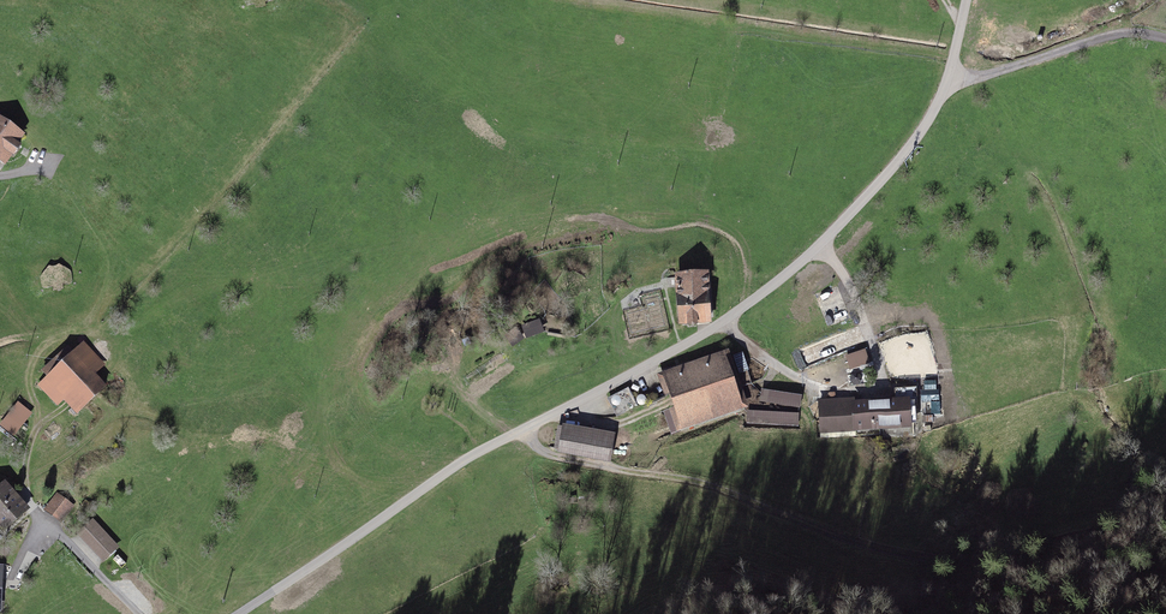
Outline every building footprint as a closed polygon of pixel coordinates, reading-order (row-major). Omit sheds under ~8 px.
[(0,121),(0,167),(8,172),(29,140),(0,121)] [(715,273),(680,275),(683,324),(718,322),(715,273)] [(542,332),(538,322),(523,328),(527,337),(542,332)] [(522,339),(516,330),(507,337),(513,345),(522,339)] [(85,342),(39,387),(61,410),(67,405),(81,420),(110,392),(99,381),(112,369),(85,342)] [(867,346),(847,350),(850,366),(870,362),(867,346)] [(734,356),(663,380),(681,435),(753,411),(734,356)] [(618,416),(636,406),(627,389),(608,399),(618,416)] [(915,400),(819,403),(820,435),(916,432),(915,400)] [(22,404),(2,429),(16,440),(36,415),(22,404)] [(620,436),(565,428),(561,458),(616,465),(620,436)] [(116,456),(124,455),(123,447),(115,448),(116,456)] [(0,493),(0,532),(8,539),(34,514),(7,486),(0,493)] [(60,500),(48,517),(64,528),(76,511),(60,500)] [(97,522),(79,538),(106,567),(124,550),(97,522)]
